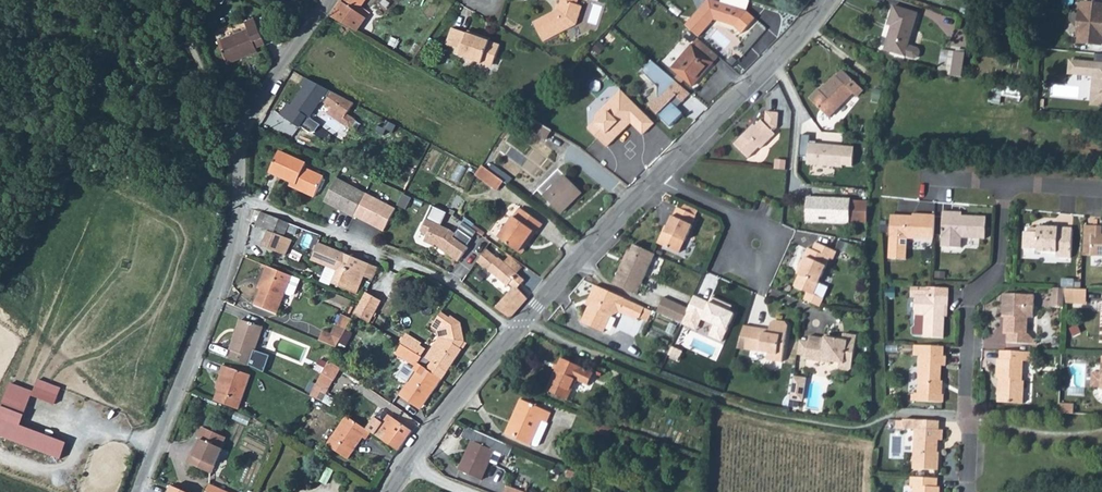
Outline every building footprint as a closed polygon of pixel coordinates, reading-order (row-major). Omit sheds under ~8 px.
[(333,17),(357,31),(366,19),(357,13),(360,8),(365,0),(343,0),(341,2),(343,3),(333,17)] [(555,11),(533,22),(543,42),(576,25),(582,8),(577,6),(579,0),(561,0),(563,1),(561,4),(559,9),(555,11)] [(699,38),(714,20),(741,29),(755,13),(747,11),(750,2),(744,0),(722,0),(721,3),(711,0),(709,0),(686,26),(699,38)] [(1078,32),(1082,32),(1081,43),(1101,45),(1101,34),(1101,4),(1084,3),(1083,14),(1080,14),(1078,32)] [(891,30),(885,51),(905,56),(915,60),(918,58),(920,52),(919,49),(908,45),(917,14),(894,7),(889,26),(894,27),(893,31),(891,30)] [(360,8),(357,13),(366,19),(369,14),(360,8)] [(248,30),(218,43),(228,65),(258,52),(256,49),(266,45),(255,19),(245,24),(248,30)] [(468,34),(452,29),(446,45),(457,49),(455,54),(460,56),(460,57),(466,59),(467,62),(472,64),(476,62),(488,67),(494,64),(500,45),(490,42),(482,39),(482,36),(468,31),(468,34)] [(698,39),(672,69),(692,86),(719,57),(698,39)] [(942,51),(938,73),(944,74),(948,51),(942,51)] [(948,51),(944,74),(962,77),(965,53),(948,51)] [(1094,76),(1092,95),(1100,96),(1099,105),(1101,106),(1101,54),(1096,54),(1096,62),(1071,60),(1069,73),(1094,76)] [(652,61),(642,71),(658,86),(658,96),(648,105),(670,126),(683,113),(671,101),(676,95),(682,101),(690,93),(652,61)] [(818,90),(809,99),(828,117),(852,93),(857,97),(863,90),(843,70),(836,77),(834,75),(824,86),(825,87),(821,92),(818,90)] [(292,106),(289,104),(281,116),(302,130),(304,127),(310,132),(315,131),(318,127),(317,122),(311,118),(323,101),(332,107),(328,114),(350,128),(355,121),(347,116),(355,104),(306,78),(301,86),(304,88),(295,102),(292,106)] [(655,122),(621,89),(615,95),(618,98),(604,112),(599,112),(594,117),(594,122),(588,128),(607,147),(614,140),(612,138),(629,120),(631,122),(643,134),(655,122)] [(618,98),(615,95),(599,112),(604,112),(618,98)] [(750,129),(733,145),(747,159),(758,148),(760,150),(774,135),(772,133),(776,128),(778,114),(765,113),(764,123),(763,124),(760,121),(755,127),(751,130),(750,129)] [(552,131),(527,116),(524,121),(529,124),(527,129),(546,141),(552,131)] [(612,138),(614,140),(631,122),(629,120),(612,138)] [(853,169),(855,147),(808,142),(809,136),(801,134),(798,154),(808,156),(807,165),(853,169)] [(426,141),(421,149),(426,152),(431,143),(426,141)] [(270,173),(291,183),(296,185),(295,188),(315,197),(324,177),(305,168),(306,164),(281,152),(270,173)] [(492,165),(488,170),(497,177),(501,172),(492,165)] [(480,169),(476,175),(497,191),(504,182),(497,177),(488,170),(482,166),(480,169)] [(501,172),(497,177),(504,182),(507,185),(511,180),(501,172)] [(564,176),(543,197),(561,213),(581,192),(564,176)] [(366,193),(337,178),(325,202),(342,211),(344,209),(347,210),(346,213),(354,217),(354,216),(366,193)] [(366,193),(354,216),(384,231),(396,208),(366,193)] [(411,199),(404,195),(399,205),(406,209),(411,199)] [(850,198),(806,196),(804,224),(849,225),(849,223),(866,223),(866,200),(850,200),(850,198)] [(447,214),(432,207),(421,233),(428,236),(425,243),(441,250),(458,262),(468,248),(467,248),(453,237),(455,235),(451,231),(441,227),(447,214)] [(696,216),(678,208),(673,217),(668,227),(666,232),(664,231),(658,244),(679,254),(684,242),(685,243),(693,226),(692,226),(696,216)] [(499,239),(519,253),(533,233),(536,234),(543,225),(520,209),(499,239)] [(290,224),(261,212),(255,226),(267,231),(261,246),(277,253),(284,238),(290,224)] [(944,212),(941,247),(961,248),(962,238),(985,239),(987,218),(962,216),(962,213),(944,212)] [(913,215),(891,214),(890,237),(889,257),(906,258),(907,238),(933,239),(934,214),(916,213),(916,215),(913,215)] [(463,224),(455,235),(453,237),(467,248),(477,233),(472,229),(463,224)] [(1092,225),(1083,225),(1082,255),(1090,255),(1092,225)] [(1090,255),(1101,256),(1101,234),(1101,226),(1092,225),(1090,255)] [(474,226),(472,229),(477,233),(482,237),(485,234),(474,226)] [(1034,232),(1029,232),(1024,232),(1023,247),(1037,248),(1037,250),(1056,251),(1056,256),(1070,257),(1072,228),(1039,226),(1038,227),(1038,230),(1034,230),(1034,232)] [(533,233),(519,253),(522,255),(536,234),(533,233)] [(284,238),(277,253),(285,256),(291,241),(284,238)] [(331,284),(347,291),(350,283),(360,287),(369,265),(318,243),(311,261),(335,272),(331,284)] [(817,243),(814,251),(826,256),(830,249),(817,243)] [(655,255),(634,245),(631,252),(628,251),(613,285),(637,296),(655,255)] [(814,251),(807,248),(799,266),(802,267),(798,275),(793,286),(815,296),(831,259),(835,261),(838,253),(830,249),(826,256),(814,251)] [(486,251),(476,263),(483,268),(485,266),(509,284),(511,282),(516,286),(497,308),(511,319),(528,299),(517,289),(526,278),(518,272),(504,262),(499,258),(497,259),(486,251)] [(509,256),(504,262),(518,272),(522,266),(509,256)] [(267,267),(261,284),(263,285),(261,290),(255,306),(276,315),(285,294),(291,297),(294,296),(300,280),(267,267)] [(1062,279),(1062,288),(1064,289),(1072,289),(1073,279),(1062,279)] [(350,283),(347,291),(356,295),(360,287),(350,283)] [(645,309),(595,287),(592,295),(595,302),(592,309),(589,308),(582,324),(604,334),(611,318),(619,314),(639,323),(645,309)] [(948,297),(934,296),(935,288),(911,287),(910,298),(915,298),(914,326),(912,328),(912,334),(914,337),(924,337),(924,338),(944,339),(945,317),(946,306),(948,306),(948,297)] [(934,296),(948,297),(948,289),(935,288),(934,296)] [(1064,289),(1064,299),(1086,300),(1086,290),(1072,289),(1064,289)] [(688,304),(691,293),(681,290),(678,301),(688,304)] [(367,292),(355,315),(370,324),(383,301),(367,292)] [(1000,316),(1003,316),(1006,316),(1005,332),(1007,332),(1006,342),(1033,343),(1033,338),(1024,332),(1025,317),(1031,317),(1032,295),(1001,293),(1000,316)] [(709,304),(694,297),(688,310),(686,314),(714,326),(709,337),(721,343),(734,315),(729,313),(723,310),(725,304),(711,298),(709,304)] [(686,314),(688,310),(663,299),(656,314),(681,325),(686,314)] [(732,307),(725,304),(723,310),(729,313),(732,307)] [(433,361),(427,370),(442,380),(461,350),(460,349),(464,342),(460,323),(450,317),(449,319),(441,313),(434,323),(447,331),(449,337),(433,361)] [(738,346),(750,348),(768,351),(767,358),(783,360),(788,324),(785,320),(775,318),(771,321),(770,328),(769,332),(764,331),(764,327),(744,324),(738,346)] [(232,351),(230,360),(253,368),(264,373),(270,357),(255,351),(263,328),(241,320),(230,351),(232,351)] [(447,331),(434,323),(431,327),(440,333),(442,337),(428,358),(433,361),(449,337),(447,331)] [(323,333),(319,341),(337,348),(346,330),(336,326),(331,336),(323,333)] [(824,339),(808,337),(808,342),(805,355),(805,360),(830,364),(830,362),(838,364),(838,367),(840,370),(848,371),(851,369),(856,338),(842,336),(841,340),(841,342),(824,339)] [(405,337),(401,343),(416,352),(419,346),(405,337)] [(808,342),(800,340),(797,354),(805,355),(808,342)] [(402,345),(396,355),(416,367),(422,358),(402,345)] [(914,394),(914,401),(943,402),(944,396),(942,396),(942,386),(940,386),(941,366),(945,366),(946,357),(943,356),(944,348),(914,346),(914,355),(920,355),(919,394),(914,394)] [(682,352),(674,349),(671,357),(678,360),(682,352)] [(1000,388),(998,388),(998,403),(1024,404),(1025,380),(1023,380),(1024,360),(1032,361),(1033,352),(999,351),(999,359),(996,359),(996,379),(999,379),(1001,379),(1000,388)] [(375,355),(369,363),(384,372),(389,364),(375,355)] [(577,381),(588,386),(594,373),(562,359),(547,391),(568,400),(577,381)] [(315,371),(322,375),(328,365),(320,361),(315,371)] [(328,365),(322,375),(333,382),(341,370),(329,362),(328,365)] [(224,377),(219,390),(215,401),(238,411),(251,376),(223,365),(219,375),(221,376),(224,377)] [(399,395),(418,407),(427,394),(431,396),(442,380),(427,370),(422,366),(421,366),(417,371),(415,371),(399,395)] [(1091,385),(1101,385),(1101,371),(1092,371),(1091,385)] [(793,383),(805,385),(806,374),(795,372),(793,383)] [(322,375),(311,396),(320,400),(323,394),(326,395),(333,382),(322,375)] [(790,399),(802,400),(805,385),(793,383),(790,399)] [(427,394),(418,407),(422,410),(431,396),(427,394)] [(688,398),(686,402),(696,406),(698,402),(688,398)] [(512,424),(509,423),(504,434),(530,446),(532,442),(536,444),(539,443),(548,424),(546,423),(551,413),(520,400),(515,410),(518,411),(512,424)] [(1074,405),(1059,404),(1059,414),(1073,414),(1074,405)] [(515,410),(509,423),(512,424),(518,411),(515,410)] [(387,435),(382,441),(399,451),(402,447),(412,431),(397,420),(394,424),(391,421),(393,418),(389,415),(387,417),(382,414),(380,416),(379,417),(379,418),(377,418),(376,418),(375,417),(366,431),(370,433),(375,437),(379,430),(387,435)] [(366,431),(345,417),(326,446),(348,461),(354,450),(352,449),(355,444),(357,446),(362,438),(366,440),(370,433),(366,431)] [(914,430),(913,454),(912,469),(938,470),(939,453),(937,453),(937,440),(942,441),(942,431),(938,431),(938,422),(902,420),(902,422),(902,429),(914,430)] [(17,439),(20,423),(11,421),(7,437),(17,439)] [(16,441),(62,458),(69,440),(22,424),(16,441)] [(612,431),(599,426),(595,435),(609,439),(612,431)] [(472,442),(459,471),(481,481),(494,451),(510,458),(514,448),(467,427),(463,437),(472,442)] [(193,456),(190,455),(186,463),(211,474),(222,449),(220,448),(225,438),(203,428),(198,439),(201,440),(197,448),(193,456)] [(321,479),(327,482),(335,470),(328,466),(321,479)] [(911,488),(914,488),(914,491),(940,491),(940,489),(938,488),(938,479),(911,477),(911,488)] [(167,491),(191,491),(171,483),(167,491)] [(210,484),(206,491),(229,491),(210,484)]
